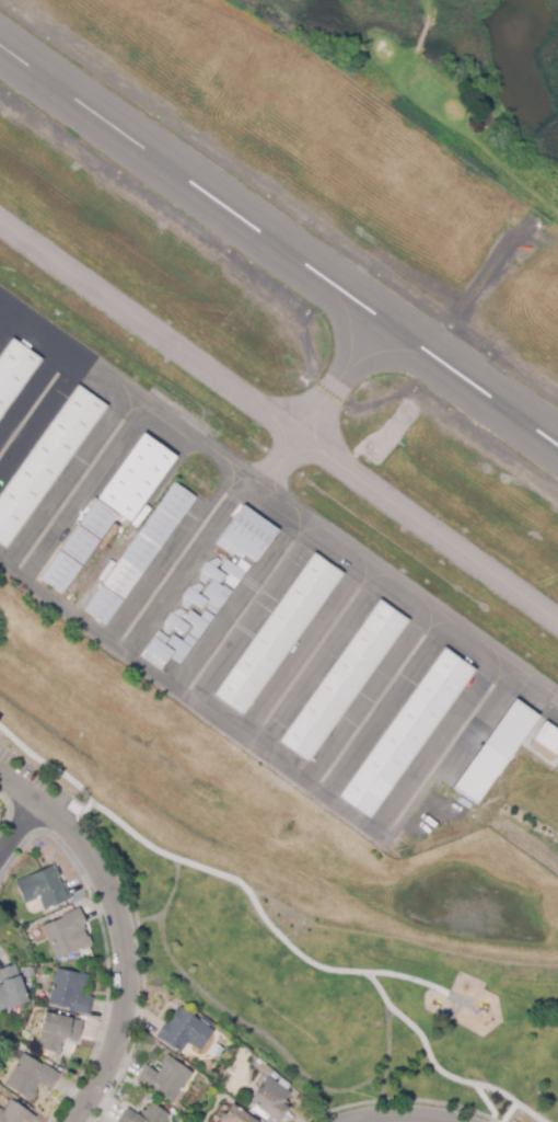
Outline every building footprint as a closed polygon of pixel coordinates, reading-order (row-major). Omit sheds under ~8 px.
[(40,363),(0,420),(0,357),(12,341),(40,363)] [(5,549),(0,545),(0,496),(77,387),(106,408),(5,549)] [(142,434),(177,458),(130,524),(96,500),(142,434)] [(174,484),(197,500),(125,600),(103,586),(174,484)] [(117,517),(101,541),(80,526),(96,503),(117,517)] [(244,507),(279,531),(257,564),(237,551),(221,539),(244,507)] [(78,527),(98,542),(82,565),(61,551),(78,527)] [(216,546),(221,539),(237,551),(233,558),(216,546)] [(62,595),(81,568),(60,553),(40,580),(62,595)] [(313,556),(341,574),(242,718),(213,698),(313,556)] [(201,560),(196,569),(201,573),(201,584),(205,587),(210,580),(221,585),(225,577),(218,571),(223,563),(218,560),(208,563),(201,560)] [(234,589),(251,566),(242,561),(237,568),(228,561),(222,570),(231,576),(225,584),(234,589)] [(232,593),(217,616),(208,610),(212,604),(204,596),(213,582),(223,588),(224,587),(232,593)] [(190,588),(184,597),(184,609),(188,612),(193,605),(201,610),(208,603),(199,596),(205,589),(200,585),(190,588)] [(84,611),(102,588),(123,602),(106,627),(84,611)] [(380,602),(279,745),(307,765),(409,622),(380,602)] [(184,637),(189,629),(182,621),(186,615),(182,610),(173,615),(165,625),(164,636),(170,638),(175,630),(184,637)] [(214,618),(198,642),(189,636),(194,629),(185,621),(190,614),(201,619),(206,612),(214,618)] [(162,672),(142,657),(159,633),(168,640),(165,646),(174,653),(162,672)] [(182,666),(197,642),(188,636),(184,643),(174,638),(168,646),(176,652),(172,660),(182,666)] [(444,650),(339,799),(372,821),(476,672),(444,650)] [(515,701),(539,719),(477,805),(453,790),(515,701)] [(533,742),(557,759),(557,731),(546,723),(533,742)] [(43,911),(38,900),(35,898),(23,904),(14,882),(53,866),(54,868),(56,867),(59,877),(57,878),(60,884),(63,883),(70,898),(43,911)] [(56,960),(40,927),(60,918),(59,916),(78,908),(85,925),(72,930),(74,937),(79,936),(80,938),(80,937),(83,944),(82,946),(83,947),(56,960)] [(2,985),(0,978),(0,970),(14,965),(27,1001),(0,1011),(0,986),(2,985)] [(89,1015),(69,1010),(69,1008),(48,1004),(56,969),(91,976),(89,988),(81,987),(80,995),(92,998),(89,1015)] [(179,1053),(156,1037),(165,1022),(166,1023),(176,1009),(177,1010),(179,1007),(213,1031),(199,1051),(188,1043),(186,1044),(179,1053)] [(58,1053),(37,1049),(40,1029),(32,1028),(35,1012),(81,1021),(78,1040),(67,1038),(67,1035),(65,1035),(63,1042),(60,1042),(58,1053)] [(31,1100),(3,1085),(22,1053),(59,1074),(50,1089),(39,1083),(35,1089),(36,1090),(31,1100)] [(172,1103),(137,1080),(146,1066),(158,1074),(161,1067),(160,1066),(165,1056),(191,1073),(172,1103)] [(241,1075),(234,1069),(241,1061),(248,1066),(241,1075)] [(276,1121),(248,1103),(267,1077),(290,1092),(284,1100),(289,1103),(276,1121)] [(35,1118),(32,1121),(0,1121),(0,1108),(1,1109),(4,1109),(11,1100),(35,1118)] [(167,1114),(162,1121),(117,1121),(127,1108),(139,1117),(142,1111),(143,1112),(150,1102),(167,1114)] [(231,1104),(256,1121),(220,1121),(219,1121),(231,1104)]
